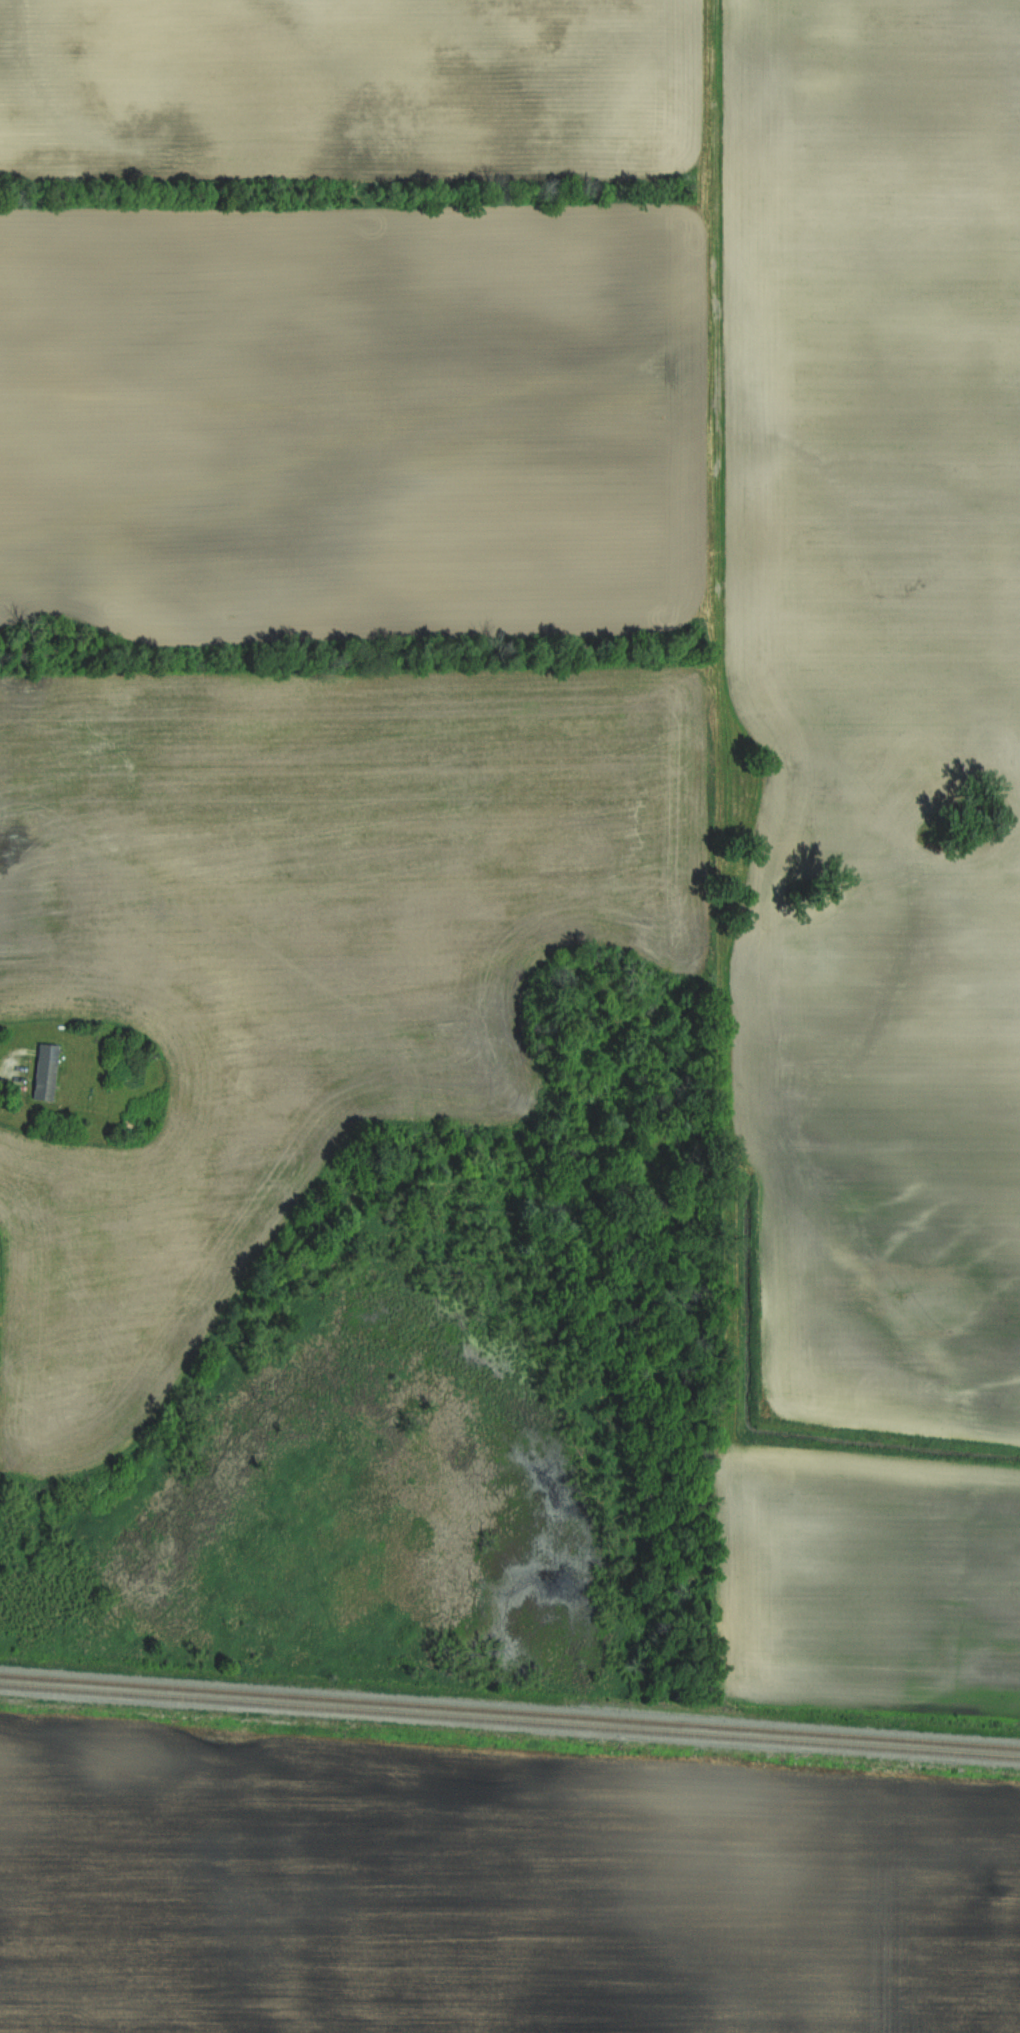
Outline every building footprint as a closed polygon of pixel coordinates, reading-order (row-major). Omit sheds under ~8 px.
[(53,1101),(58,1045),(39,1043),(33,1099),(53,1101)]
